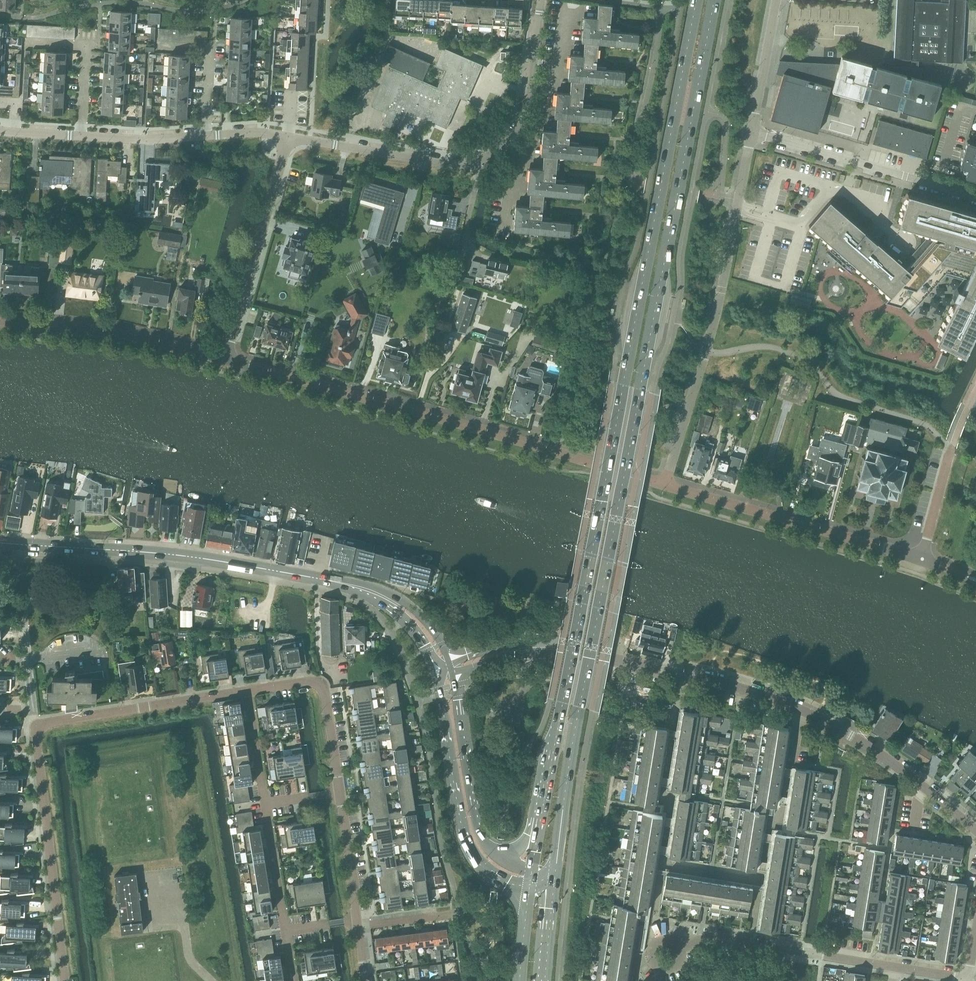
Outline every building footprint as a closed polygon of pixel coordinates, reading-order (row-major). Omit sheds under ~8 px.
[(16,9),(16,0),(0,0),(0,8),(16,9)] [(410,15),(411,0),(391,0),(391,4),(396,5),(395,14),(403,15),(403,18),(410,18),(410,15)] [(424,16),(425,0),(411,0),(410,15),(417,16),(417,19),(424,19),(424,16)] [(438,17),(437,17),(439,0),(425,0),(424,16),(431,16),(431,20),(438,20),(438,17)] [(451,21),(452,3),(453,3),(453,1),(453,0),(439,0),(437,17),(438,17),(445,17),(444,21),(451,21)] [(451,21),(458,22),(458,25),(465,25),(465,22),(466,4),(467,4),(467,0),(460,0),(460,1),(453,1),(453,3),(452,3),(451,21)] [(479,26),(480,5),(481,5),(481,0),(474,0),(474,5),(467,4),(466,4),(465,22),(472,23),(472,26),(479,26)] [(479,26),(493,27),(493,24),(494,6),(495,6),(495,0),(488,0),(488,6),(481,5),(480,5),(479,26)] [(507,25),(508,7),(509,7),(509,0),(502,0),(502,7),(495,6),(494,6),(493,24),(500,24),(500,28),(507,28),(507,25)] [(507,25),(514,25),(514,29),(521,29),(523,0),(516,0),(516,7),(509,7),(508,7),(507,25)] [(771,119),(818,132),(819,130),(831,88),(833,89),(833,91),(862,99),(863,98),(868,99),(867,100),(897,109),(897,107),(902,109),(902,110),(932,119),(941,84),(920,78),(923,67),(919,67),(919,60),(935,61),(963,62),(966,0),(941,0),(941,2),(936,2),(927,1),(922,1),(922,0),(897,0),(894,59),(912,60),(912,67),(892,66),(892,65),(891,64),(890,63),(889,62),(888,62),(887,62),(886,62),(885,62),(883,62),(882,62),(880,63),(879,64),(878,65),(872,65),(842,56),(840,63),(837,63),(780,60),(777,73),(783,75),(771,119)] [(300,10),(300,18),(317,19),(318,5),(296,3),(296,10),(300,10)] [(582,41),(585,42),(599,43),(638,47),(638,45),(635,45),(636,34),(639,35),(639,33),(610,30),(613,5),(599,3),(598,17),(585,16),(582,41)] [(108,17),(107,21),(132,22),(132,12),(111,11),(111,17),(108,17)] [(228,24),(228,27),(252,29),(253,18),(232,17),(231,24),(228,24)] [(295,25),(295,31),(310,32),(310,33),(316,33),(317,19),(300,18),(299,25),(295,25)] [(111,25),(110,31),(131,32),(132,22),(107,21),(107,24),(111,25)] [(231,31),(230,38),(251,39),(252,29),(228,27),(227,31),(231,31)] [(106,37),(106,41),(130,42),(131,32),(110,31),(110,38),(106,37)] [(288,39),(287,45),(309,46),(310,33),(310,32),(295,31),(293,31),(292,39),(288,39)] [(227,44),(226,48),(251,49),(251,39),(230,38),(230,44),(227,44)] [(110,45),(109,51),(109,52),(127,52),(127,53),(130,53),(130,42),(106,41),(106,45),(110,45)] [(569,79),(572,79),(585,81),(624,84),(625,83),(622,83),(623,72),(626,72),(626,71),(597,68),(599,43),(585,42),(584,55),(571,54),(569,79)] [(437,66),(445,70),(438,86),(423,80),(430,64),(431,63),(388,44),(382,58),(392,63),(391,65),(390,65),(389,66),(390,66),(373,106),(372,105),(372,106),(387,112),(382,123),(399,131),(399,130),(398,130),(404,116),(405,117),(408,109),(447,126),(446,128),(447,128),(455,110),(452,109),(458,96),(467,100),(466,99),(472,86),(473,87),(477,77),(476,77),(478,72),(482,64),(483,65),(483,64),(462,55),(462,56),(445,49),(445,48),(445,47),(437,66)] [(291,51),(291,59),(308,60),(309,46),(287,45),(287,51),(291,51)] [(230,52),(229,58),(250,59),(251,49),(226,48),(226,51),(230,52)] [(501,60),(515,60),(515,51),(507,50),(507,52),(501,52),(501,60)] [(46,51),(45,61),(72,63),(72,59),(66,59),(67,52),(46,51)] [(102,58),(102,61),(126,63),(127,53),(127,52),(109,52),(109,51),(106,51),(105,58),(102,58)] [(170,55),(169,65),(193,66),(194,63),(190,62),(191,56),(170,55)] [(226,64),(225,68),(250,69),(250,59),(229,58),(229,65),(226,64)] [(286,67),(286,73),(308,74),(308,60),(291,59),(291,67),(286,67)] [(45,61),(45,72),(66,73),(66,66),(71,67),(72,63),(45,61)] [(105,65),(105,72),(125,73),(126,63),(102,61),(101,65),(105,65)] [(169,65),(169,75),(189,76),(190,70),(193,70),(193,66),(169,65)] [(229,72),(228,79),(249,80),(250,69),(225,68),(225,72),(229,72)] [(45,72),(44,82),(70,83),(71,80),(65,79),(66,73),(45,72)] [(101,78),(101,82),(125,83),(125,73),(105,72),(104,78),(101,78)] [(308,74),(286,73),(286,79),(290,79),(289,87),(307,88),(308,74)] [(169,75),(168,85),(192,87),(193,83),(189,83),(189,76),(169,75)] [(224,85),(224,89),(249,90),(249,80),(228,79),(228,85),(224,85)] [(555,117),(558,117),(572,118),(611,122),(611,121),(608,120),(609,110),(612,110),(612,108),(583,106),(585,81),(572,79),(570,93),(557,92),(555,117)] [(44,82),(44,92),(64,93),(65,87),(70,87),(70,83),(44,82)] [(104,86),(103,92),(124,93),(125,83),(101,82),(100,85),(104,86)] [(168,85),(168,96),(188,97),(189,90),(192,90),(192,87),(168,85)] [(249,90),(224,89),(224,92),(227,92),(227,99),(248,100),(249,90)] [(44,92),(43,102),(69,104),(70,100),(64,100),(64,93),(44,92)] [(100,98),(99,102),(124,103),(124,93),(103,92),(103,99),(100,98)] [(168,96),(167,106),(191,107),(191,103),(188,103),(188,97),(168,96)] [(69,104),(43,102),(43,113),(63,114),(64,107),(69,107),(69,104)] [(124,103),(99,102),(99,106),(103,106),(102,113),(109,113),(109,116),(114,116),(114,113),(123,114),(124,103)] [(191,107),(167,106),(166,116),(187,117),(188,111),(191,111),(191,107)] [(541,155),(544,155),(558,156),(597,160),(597,158),(594,158),(595,147),(598,148),(599,146),(569,144),(572,118),(558,117),(557,131),(544,129),(541,155)] [(880,120),(873,143),(926,159),(933,135),(880,120)] [(975,143),(967,140),(960,166),(968,168),(966,176),(975,179),(975,141),(975,143)] [(1,168),(0,176),(0,189),(10,189),(12,153),(0,152),(0,168),(1,168)] [(27,175),(26,200),(39,201),(40,180),(49,181),(49,182),(72,184),(71,188),(81,188),(80,194),(90,195),(92,157),(53,155),(52,159),(41,159),(41,166),(40,169),(41,169),(40,176),(27,175)] [(528,192),(531,193),(545,194),(584,198),(584,196),(581,196),(582,185),(585,185),(585,184),(556,181),(558,156),(544,155),(543,168),(530,167),(528,192)] [(106,201),(108,173),(119,173),(118,182),(127,182),(128,166),(122,166),(122,160),(109,160),(109,158),(98,158),(96,200),(106,201)] [(137,178),(136,204),(155,205),(156,179),(173,180),(174,164),(146,162),(145,178),(137,178)] [(205,169),(200,168),(199,172),(204,173),(204,176),(229,181),(231,175),(205,169)] [(315,172),(312,194),(315,194),(317,197),(322,198),(325,196),(328,197),(329,192),(339,193),(341,181),(331,179),(332,175),(315,172)] [(201,187),(221,191),(223,182),(203,177),(201,187)] [(378,197),(387,200),(384,211),(375,239),(375,240),(389,244),(389,243),(402,197),(404,193),(405,192),(365,180),(365,181),(366,181),(364,186),(362,192),(361,196),(369,198),(377,201),(378,197)] [(453,209),(448,208),(450,195),(434,193),(432,200),(430,202),(429,210),(430,212),(428,223),(456,228),(458,216),(452,215),(453,209)] [(545,194),(531,193),(530,206),(517,205),(514,230),(570,235),(570,234),(567,234),(568,223),(571,223),(571,222),(542,219),(545,194)] [(809,225),(822,237),(820,239),(823,242),(825,239),(832,245),(827,252),(851,273),(857,267),(864,273),(862,275),(865,278),(867,276),(869,277),(867,279),(870,282),(872,280),(875,283),(873,285),(877,288),(879,286),(891,296),(885,303),(901,307),(902,306),(910,312),(909,314),(910,315),(947,272),(968,279),(962,290),(958,288),(953,298),(957,300),(936,342),(965,356),(975,335),(975,334),(975,213),(967,210),(968,207),(964,206),(963,209),(908,193),(899,224),(933,234),(913,257),(911,255),(911,256),(915,260),(907,268),(900,261),(902,259),(898,256),(896,259),(893,256),(895,253),(892,251),(890,253),(830,201),(809,225)] [(134,204),(122,204),(122,213),(134,213),(134,204)] [(335,223),(333,230),(343,232),(346,219),(339,218),(337,223),(335,223)] [(65,231),(60,261),(71,263),(76,233),(65,231)] [(161,231),(159,243),(180,247),(182,235),(161,231)] [(286,246),(283,256),(285,256),(287,257),(285,265),(284,266),(291,268),(289,276),(299,279),(301,271),(307,273),(315,244),(308,242),(308,240),(301,238),(300,240),(293,238),(292,239),(290,247),(287,246),(286,246)] [(380,252),(375,254),(372,247),(363,250),(366,259),(365,259),(368,266),(369,265),(373,274),(382,270),(379,263),(382,261),(381,259),(383,259),(380,252)] [(452,249),(450,258),(457,260),(459,251),(452,249)] [(50,266),(59,267),(61,253),(51,253),(50,266)] [(484,278),(485,273),(506,278),(509,263),(489,258),(487,264),(480,262),(481,261),(473,260),(470,274),(484,278)] [(4,291),(22,292),(23,271),(14,271),(15,265),(2,264),(1,282),(5,282),(4,291)] [(23,271),(22,292),(39,293),(39,285),(43,285),(44,266),(31,266),(31,272),(23,271)] [(70,271),(68,286),(67,295),(100,300),(104,276),(90,274),(72,272),(70,271)] [(133,292),(133,295),(133,296),(134,293),(139,293),(139,294),(141,294),(139,301),(149,303),(150,301),(157,302),(157,304),(166,306),(170,283),(160,282),(160,284),(153,282),(153,281),(153,278),(136,276),(135,284),(133,292)] [(197,290),(198,290),(203,291),(205,284),(209,285),(211,278),(206,277),(206,279),(199,277),(197,290)] [(180,288),(176,309),(181,310),(181,314),(191,316),(196,290),(195,290),(195,287),(186,286),(186,289),(180,288)] [(326,348),(323,358),(327,359),(326,359),(331,360),(330,363),(340,366),(341,363),(345,364),(348,364),(350,357),(351,357),(354,345),(352,344),(359,317),(366,313),(355,293),(344,300),(353,316),(349,329),(348,329),(348,331),(347,330),(348,327),(337,324),(336,328),(335,327),(332,340),(334,340),(335,341),(332,349),(329,349),(326,348)] [(452,327),(466,331),(477,298),(463,293),(452,327)] [(793,293),(790,302),(809,307),(812,298),(793,293)] [(377,312),(375,321),(385,323),(387,315),(377,312)] [(270,343),(275,344),(280,325),(268,321),(263,341),(264,341),(264,343),(269,344),(270,343)] [(280,325),(275,344),(281,346),(281,347),(285,349),(286,348),(288,348),(293,328),(285,326),(280,325)] [(505,336),(488,331),(485,340),(503,345),(505,336)] [(536,335),(533,344),(557,352),(560,344),(536,335)] [(393,380),(402,382),(406,383),(408,382),(410,375),(409,373),(405,372),(407,366),(406,366),(409,357),(408,357),(409,354),(408,351),(400,349),(400,347),(385,344),(384,348),(386,349),(385,351),(384,351),(381,359),(379,365),(380,366),(377,376),(386,378),(386,379),(393,380)] [(465,374),(466,369),(460,368),(453,391),(468,395),(469,398),(477,400),(481,382),(483,382),(486,373),(484,373),(487,361),(498,364),(501,351),(491,348),(489,354),(479,351),(474,368),(472,367),(469,375),(465,374)] [(517,382),(516,382),(514,392),(513,391),(512,397),(509,407),(512,408),(511,412),(516,413),(516,414),(520,415),(521,414),(527,416),(528,412),(530,413),(533,403),(535,398),(534,398),(536,390),(539,391),(539,392),(551,396),(555,382),(542,378),(544,371),(542,369),(531,366),(529,367),(527,375),(519,373),(517,382)] [(556,393),(562,395),(565,387),(559,385),(556,393)] [(736,394),(734,401),(743,404),(745,396),(736,394)] [(750,397),(748,404),(759,408),(761,400),(750,397)] [(687,469),(688,470),(694,471),(694,472),(698,473),(704,475),(705,475),(705,474),(715,443),(706,441),(705,445),(698,443),(701,432),(708,434),(713,417),(703,414),(697,431),(695,430),(690,446),(694,447),(687,469)] [(858,425),(853,443),(863,446),(865,441),(865,440),(868,441),(868,442),(891,448),(890,453),(880,450),(881,448),(878,447),(878,449),(876,449),(869,448),(870,446),(868,446),(868,447),(866,447),(866,449),(867,449),(865,455),(864,457),(862,457),(862,458),(864,459),(862,465),(861,468),(860,475),(858,474),(857,476),(859,477),(859,479),(857,485),(856,485),(856,486),(857,487),(857,488),(858,489),(859,487),(865,489),(867,490),(867,491),(866,492),(867,492),(867,494),(866,494),(866,496),(868,496),(871,497),(872,498),(873,498),(873,497),(877,499),(878,499),(879,500),(879,499),(882,500),(884,501),(885,499),(884,499),(885,497),(886,497),(886,496),(886,495),(887,495),(889,496),(889,495),(895,497),(894,498),(896,499),(896,497),(897,497),(898,498),(898,496),(897,496),(899,490),(900,488),(902,488),(903,486),(901,486),(902,479),(903,477),(905,470),(907,471),(907,469),(905,468),(906,466),(905,466),(907,460),(908,460),(908,459),(907,458),(907,457),(906,456),(905,458),(899,456),(899,455),(897,455),(898,455),(897,455),(898,453),(896,452),(895,454),(894,454),(896,449),(898,450),(903,451),(899,450),(900,446),(904,448),(916,451),(919,441),(919,440),(905,437),(908,427),(871,417),(868,427),(858,424),(858,425)] [(847,422),(845,429),(856,432),(857,425),(855,424),(847,422)] [(721,439),(717,450),(722,452),(725,441),(721,439)] [(843,445),(823,439),(821,447),(821,448),(811,446),(809,456),(820,459),(815,476),(836,482),(841,463),(840,462),(844,445),(843,444),(843,445)] [(713,476),(724,479),(729,461),(718,457),(713,475),(712,474),(712,475),(713,476)] [(729,461),(724,479),(734,482),(735,482),(738,473),(741,474),(743,468),(740,467),(741,464),(729,461)] [(5,514),(9,494),(6,494),(10,471),(9,470),(9,471),(0,469),(0,513),(5,514)] [(71,499),(69,513),(82,513),(82,511),(85,511),(85,512),(104,513),(105,496),(112,496),(113,488),(102,487),(102,483),(87,476),(82,488),(92,493),(92,497),(86,497),(85,499),(71,499)] [(17,491),(16,491),(12,510),(28,513),(31,496),(37,497),(40,483),(34,481),(34,480),(20,477),(17,491)] [(48,482),(42,515),(58,518),(61,502),(67,503),(71,483),(65,481),(64,488),(63,488),(64,485),(48,482)] [(130,506),(128,524),(143,525),(145,512),(151,513),(150,519),(151,519),(151,518),(156,518),(156,519),(159,520),(161,497),(153,496),(153,493),(133,491),(132,506),(130,506)] [(205,504),(195,502),(194,507),(186,506),(183,519),(186,520),(183,533),(200,536),(205,509),(204,509),(205,504)] [(179,505),(163,504),(160,529),(176,530),(179,505)] [(253,553),(254,545),(259,519),(237,513),(235,524),(237,526),(233,549),(253,553)] [(22,517),(8,515),(6,526),(20,529),(22,517)] [(259,519),(254,545),(258,546),(256,555),(270,558),(276,530),(278,523),(259,519)] [(206,544),(220,547),(225,524),(211,522),(206,544)] [(225,524),(220,547),(231,549),(235,526),(225,524)] [(281,535),(276,559),(286,561),(292,529),(283,527),(282,530),(279,529),(278,534),(281,535)] [(292,529),(286,561),(295,563),(295,562),(296,557),(297,555),(305,557),(311,531),(306,530),(302,531),(292,529)] [(347,544),(336,541),(336,540),(335,540),(329,564),(349,568),(354,545),(355,543),(348,542),(347,544)] [(349,568),(361,571),(368,573),(373,550),(374,549),(366,547),(366,549),(355,546),(355,545),(354,545),(349,568)] [(368,573),(379,575),(387,577),(392,556),(392,554),(385,552),(385,554),(374,552),(374,551),(373,550),(368,573)] [(387,577),(398,579),(406,581),(411,561),(411,559),(404,558),(403,559),(392,557),(392,556),(387,577)] [(406,581),(417,584),(426,586),(430,566),(429,566),(430,564),(423,563),(422,565),(411,562),(411,561),(406,581)] [(134,594),(134,601),(146,600),(144,572),(139,572),(138,566),(135,566),(127,567),(119,567),(120,588),(118,589),(119,595),(134,594)] [(151,579),(153,605),(168,604),(166,578),(151,579)] [(567,580),(558,578),(556,590),(565,592),(567,580)] [(198,584),(196,594),(193,594),(192,602),(208,605),(210,596),(213,597),(214,587),(198,584)] [(339,600),(339,599),(322,597),(321,611),(323,654),(339,653),(339,631),(339,612),(338,612),(339,600)] [(636,619),(633,631),(639,633),(642,620),(636,619)] [(356,642),(355,625),(354,625),(354,624),(348,624),(348,625),(346,626),(347,651),(351,651),(351,642),(356,642)] [(357,625),(355,625),(356,642),(360,641),(360,650),(365,650),(364,625),(362,625),(362,624),(357,624),(357,625)] [(650,633),(645,654),(662,658),(662,657),(667,637),(660,636),(662,628),(653,626),(652,633),(651,633),(651,634),(650,633)] [(671,630),(669,639),(674,640),(675,640),(678,627),(672,626),(671,630)] [(642,631),(638,645),(643,646),(641,653),(645,654),(650,633),(642,631)] [(160,642),(152,644),(155,660),(158,659),(163,658),(164,664),(175,662),(173,654),(174,654),(173,649),(171,640),(160,642)] [(291,667),(302,665),(302,663),(307,662),(303,640),(274,645),(277,662),(281,661),(282,668),(291,667)] [(266,671),(266,669),(263,651),(256,652),(255,647),(238,650),(241,667),(246,667),(247,674),(255,672),(266,671)] [(230,676),(230,674),(227,657),(220,658),(219,653),(202,656),(204,673),(209,672),(210,679),(219,678),(230,676)] [(119,663),(121,676),(127,675),(130,691),(146,689),(144,673),(146,673),(145,666),(143,666),(143,664),(136,665),(135,661),(119,663)] [(79,704),(79,703),(78,700),(93,700),(93,698),(97,698),(97,689),(98,689),(98,688),(92,688),(92,678),(93,678),(94,678),(105,678),(103,670),(104,670),(104,669),(77,673),(77,674),(77,679),(75,679),(75,678),(71,678),(71,679),(69,679),(69,677),(67,677),(53,677),(54,677),(53,687),(48,687),(48,688),(48,695),(50,695),(50,698),(48,698),(48,699),(60,699),(64,699),(65,705),(65,706),(66,706),(79,704)] [(384,669),(373,671),(375,681),(385,680),(384,669)] [(11,691),(11,690),(10,690),(11,679),(12,679),(12,678),(0,677),(0,690),(11,691)] [(351,688),(353,701),(372,698),(371,687),(376,687),(376,688),(379,687),(378,687),(383,686),(385,696),(399,694),(398,688),(401,688),(400,680),(350,687),(350,688),(351,688)] [(354,714),(404,706),(403,699),(399,700),(399,694),(385,696),(387,706),(381,707),(381,706),(379,706),(379,707),(374,708),(372,698),(353,701),(355,713),(354,714)] [(223,703),(225,714),(242,711),(241,700),(223,703)] [(278,716),(280,726),(289,725),(289,729),(299,728),(295,700),(284,702),(286,715),(278,716)] [(694,702),(685,700),(684,708),(693,709),(694,702)] [(264,728),(280,726),(278,716),(286,715),(284,702),(265,705),(267,715),(262,716),(264,728)] [(355,714),(357,727),(376,724),(375,714),(380,713),(380,714),(382,713),(387,712),(389,722),(403,720),(402,714),(405,714),(404,706),(354,714),(355,714)] [(923,745),(913,738),(912,737),(910,738),(896,729),(903,719),(886,708),(873,728),(873,729),(874,727),(882,732),(881,734),(890,739),(890,738),(904,747),(902,750),(915,758),(923,745)] [(225,714),(226,724),(244,721),(242,711),(225,714)] [(694,800),(694,799),(695,796),(695,791),(700,792),(702,782),(711,783),(713,773),(703,772),(705,763),(714,765),(716,754),(706,753),(708,744),(717,746),(719,735),(710,734),(711,725),(720,727),(722,717),(713,715),(695,712),(693,712),(684,711),(672,787),(681,789),(680,794),(680,797),(679,797),(676,817),(670,855),(699,860),(702,843),(706,844),(707,841),(702,840),(705,824),(709,825),(710,822),(705,821),(708,805),(712,806),(713,803),(708,803),(708,802),(694,800)] [(358,740),(408,732),(407,725),(403,726),(403,720),(389,722),(390,732),(385,733),(385,732),(383,733),(378,734),(376,724),(357,727),(359,739),(358,740)] [(226,724),(228,734),(246,731),(244,721),(226,724)] [(736,807),(732,806),(731,809),(736,809),(733,826),(729,825),(728,828),(733,828),(730,845),(725,844),(725,847),(730,847),(727,864),(744,867),(755,869),(767,802),(776,804),(788,727),(777,726),(777,725),(759,722),(759,723),(750,721),(748,731),(758,733),(756,742),(747,740),(745,750),(755,752),(753,761),(744,759),(743,769),(752,771),(750,780),(741,778),(740,788),(749,790),(747,799),(752,800),(751,809),(736,806),(736,807)] [(624,779),(624,782),(628,782),(626,799),(643,802),(654,803),(656,794),(667,727),(655,725),(638,722),(638,723),(633,722),(633,725),(637,726),(635,742),(630,741),(630,744),(634,745),(632,761),(627,760),(627,763),(631,763),(629,780),(624,779)] [(17,740),(16,740),(17,728),(18,728),(18,727),(1,726),(1,724),(2,723),(1,723),(0,723),(0,739),(17,740)] [(228,734),(229,744),(247,741),(246,731),(228,734)] [(359,740),(361,753),(380,750),(378,740),(384,739),(384,740),(386,740),(386,739),(391,738),(393,748),(406,746),(406,740),(409,740),(408,732),(358,740),(359,740)] [(229,744),(231,754),(249,751),(247,741),(229,744)] [(362,766),(412,759),(411,751),(407,752),(406,746),(393,748),(394,758),(389,759),(389,758),(386,759),(387,759),(382,760),(380,750),(361,753),(363,766),(362,766)] [(293,753),(284,754),(286,764),(294,763),(296,776),(306,774),(302,747),(292,748),(293,753)] [(970,750),(958,764),(961,766),(950,779),(969,795),(975,788),(975,781),(975,780),(975,779),(975,755),(970,750)] [(231,754),(233,764),(250,761),(249,751),(231,754)] [(5,761),(3,760),(4,754),(0,753),(0,770),(9,769),(9,768),(8,768),(8,766),(8,765),(7,764),(7,763),(6,762),(5,761)] [(286,764),(284,754),(269,757),(271,769),(275,768),(277,779),(296,776),(294,763),(286,764)] [(363,766),(365,779),(384,776),(382,766),(387,766),(388,766),(390,766),(390,765),(395,764),(397,774),(410,772),(409,766),(413,766),(412,759),(362,766),(363,766)] [(233,764),(234,774),(252,771),(250,761),(233,764)] [(832,784),(834,773),(825,772),(796,767),(787,825),(815,830),(817,820),(826,821),(828,811),(818,810),(820,801),(829,803),(831,792),(822,791),(823,782),(832,784)] [(231,790),(233,790),(248,787),(248,783),(254,782),(252,771),(234,774),(236,784),(230,785),(231,790)] [(6,792),(6,791),(6,789),(23,790),(23,789),(22,789),(23,778),(23,777),(6,776),(7,773),(7,772),(0,773),(0,774),(0,776),(0,793),(6,792)] [(365,792),(416,785),(414,777),(411,778),(410,772),(397,774),(398,785),(393,785),(393,784),(390,785),(385,786),(384,776),(365,779),(367,792),(365,792)] [(876,782),(875,792),(894,795),(896,785),(876,782)] [(367,792),(369,805),(388,802),(386,792),(391,792),(394,792),(394,791),(399,790),(401,800),(414,798),(413,793),(417,792),(416,785),(365,792),(366,793),(367,792)] [(248,787),(233,790),(235,803),(250,800),(248,787)] [(874,792),(873,799),(873,801),(892,805),(894,795),(875,792),(874,792)] [(388,802),(369,805),(371,818),(369,818),(419,811),(423,810),(430,809),(429,802),(415,804),(414,798),(401,800),(402,811),(397,811),(397,810),(394,811),(389,813),(388,802)] [(873,801),(872,804),(871,811),(891,814),(892,805),(873,801)] [(14,816),(13,815),(14,804),(14,803),(0,803),(0,816),(14,816)] [(606,923),(601,922),(601,924),(605,925),(603,941),(598,941),(598,943),(602,944),(600,961),(595,960),(594,962),(599,963),(596,980),(592,979),(591,980),(626,980),(630,956),(636,918),(645,919),(651,881),(652,881),(653,871),(661,824),(662,815),(653,813),(635,810),(633,809),(633,810),(629,809),(628,812),(633,812),(630,829),(626,828),(625,831),(630,832),(627,848),(623,847),(622,850),(627,850),(624,867),(620,866),(619,869),(624,869),(621,886),(616,885),(616,888),(621,888),(618,905),(614,904),(612,914),(610,923),(606,922),(606,923)] [(237,814),(239,826),(254,824),(252,811),(237,814)] [(371,818),(373,831),(392,828),(390,818),(395,818),(398,818),(398,817),(403,816),(404,826),(418,824),(417,819),(421,818),(419,811),(369,818),(369,819),(371,818)] [(871,811),(870,818),(870,820),(889,824),(891,814),(871,811)] [(297,834),(298,844),(307,843),(308,848),(318,846),(313,819),(303,820),(305,833),(297,834)] [(283,847),(298,844),(297,834),(305,833),(303,820),(284,823),(286,834),(281,834),(283,847)] [(870,820),(869,823),(868,830),(888,833),(889,824),(870,820)] [(5,839),(5,841),(5,842),(12,842),(12,844),(11,844),(24,843),(24,842),(24,840),(25,839),(24,839),(24,827),(25,827),(12,826),(12,823),(13,823),(13,822),(6,823),(6,824),(6,826),(0,825),(0,838),(5,839)] [(243,831),(245,841),(262,838),(261,828),(255,829),(254,824),(239,826),(236,827),(237,832),(243,831)] [(373,844),(423,837),(422,830),(419,830),(418,824),(404,826),(406,837),(401,837),(398,837),(398,838),(393,839),(392,828),(373,831),(375,844),(373,844)] [(888,833),(868,830),(867,840),(886,843),(888,833)] [(803,847),(812,849),(814,839),(804,837),(776,832),(761,928),(789,933),(791,923),(800,925),(802,914),(792,913),(794,904),(803,906),(805,895),(795,894),(797,885),(806,887),(808,877),(798,875),(800,866),(809,868),(811,858),(801,856),(803,847)] [(894,854),(903,855),(907,836),(897,834),(894,854)] [(916,837),(907,836),(903,855),(910,857),(913,857),(916,837)] [(375,845),(377,857),(396,854),(394,844),(399,844),(402,844),(402,843),(407,842),(408,853),(422,850),(421,845),(424,844),(423,837),(373,844),(373,845),(375,845)] [(926,839),(916,837),(913,857),(916,857),(922,858),(926,839)] [(245,841),(246,851),(264,848),(262,838),(245,841)] [(926,839),(922,858),(922,859),(929,860),(932,860),(935,840),(926,839)] [(945,842),(935,840),(932,860),(935,860),(941,862),(945,842)] [(954,843),(945,842),(941,862),(948,863),(951,863),(954,844),(954,843)] [(964,845),(954,844),(951,863),(954,863),(961,865),(964,845)] [(0,849),(0,868),(3,868),(3,867),(2,867),(2,865),(19,866),(19,865),(19,854),(20,854),(20,853),(3,852),(3,849),(4,849),(4,848),(0,849)] [(246,851),(248,861),(266,858),(264,848),(246,851)] [(865,848),(864,858),(883,861),(885,852),(865,848)] [(377,870),(377,871),(427,863),(426,856),(423,856),(422,850),(408,853),(410,863),(405,863),(402,863),(402,864),(397,865),(396,854),(377,857),(379,870),(377,870)] [(248,861),(249,871),(267,868),(266,858),(248,861)] [(864,858),(863,865),(862,868),(882,871),(883,861),(864,858)] [(379,871),(381,883),(399,881),(398,870),(403,870),(406,870),(411,868),(412,879),(426,877),(425,871),(428,870),(427,863),(377,871),(379,871)] [(249,871),(251,881),(269,878),(267,868),(249,871)] [(862,868),(862,870),(861,877),(880,880),(882,871),(862,868)] [(32,885),(31,884),(30,883),(30,877),(31,877),(31,876),(18,876),(18,873),(19,873),(19,872),(11,872),(12,873),(12,875),(1,875),(1,883),(0,883),(0,893),(17,891),(17,893),(17,894),(35,892),(35,891),(34,891),(34,889),(34,888),(34,887),(33,886),(33,885),(32,885)] [(115,901),(118,900),(122,933),(144,930),(140,898),(142,897),(142,896),(138,897),(138,891),(139,890),(137,872),(115,875),(117,893),(118,893),(119,899),(115,900),(115,901)] [(889,882),(909,885),(910,875),(891,872),(889,882)] [(313,880),(304,881),(306,892),(314,890),(316,903),(326,901),(322,874),(312,875),(313,880)] [(443,874),(435,876),(436,883),(444,881),(443,874)] [(702,904),(710,905),(710,910),(709,915),(712,915),(713,910),(729,913),(728,918),(731,918),(732,914),(748,916),(753,888),(667,874),(662,902),(679,905),(678,910),(681,910),(682,906),(698,908),(697,913),(700,913),(701,909),(702,904)] [(381,896),(381,897),(431,889),(430,882),(427,882),(426,877),(412,879),(414,889),(409,889),(406,889),(406,890),(401,891),(399,881),(381,883),(383,896),(381,896)] [(861,877),(860,884),(859,887),(879,890),(880,880),(861,877)] [(251,881),(253,891),(270,888),(269,878),(251,881)] [(306,892),(304,881),(289,884),(291,896),(295,896),(297,906),(316,903),(314,890),(306,892)] [(948,881),(946,891),(966,894),(967,884),(948,881)] [(889,882),(888,891),(907,894),(908,892),(909,885),(889,882)] [(859,887),(859,889),(858,896),(877,899),(879,890),(859,887)] [(253,891),(254,901),(272,899),(270,888),(253,891)] [(431,889),(381,897),(383,897),(385,910),(403,907),(402,896),(407,896),(407,897),(410,896),(415,895),(416,905),(430,903),(429,897),(432,897),(431,889)] [(907,894),(888,891),(886,900),(886,901),(906,904),(907,897),(907,894)] [(946,891),(945,898),(944,900),(964,904),(966,894),(946,891)] [(448,892),(440,893),(442,901),(449,900),(448,892)] [(858,896),(857,903),(856,906),(880,910),(882,900),(877,899),(858,896)] [(3,901),(0,901),(0,918),(9,917),(8,917),(8,915),(25,916),(25,915),(24,915),(25,904),(26,904),(26,903),(9,902),(9,899),(10,899),(10,898),(2,899),(2,900),(3,900),(3,901)] [(251,917),(253,917),(268,915),(268,910),(274,909),(272,899),(254,901),(256,911),(250,912),(251,917)] [(906,904),(886,901),(886,900),(882,900),(880,910),(904,913),(904,911),(906,904)] [(964,904),(944,900),(944,903),(943,910),(962,913),(963,913),(964,904)] [(856,906),(856,908),(855,915),(874,918),(874,919),(879,920),(880,910),(856,906)] [(904,913),(880,910),(879,920),(883,921),(883,920),(903,923),(904,916),(904,913)] [(962,913),(943,910),(942,917),(941,919),(961,923),(962,913)] [(268,915),(253,917),(255,930),(270,927),(268,915)] [(873,928),(874,919),(874,918),(855,915),(853,925),(864,927),(873,928)] [(941,919),(941,922),(940,929),(959,932),(961,923),(941,919)] [(883,920),(883,921),(882,929),(901,932),(901,930),(903,923),(883,920)] [(4,934),(3,935),(2,936),(2,937),(2,938),(1,939),(1,940),(2,941),(2,943),(1,943),(23,941),(23,940),(23,938),(36,939),(36,938),(35,938),(36,927),(37,927),(37,926),(24,925),(24,922),(25,922),(25,921),(17,922),(17,923),(18,923),(18,925),(7,924),(7,925),(7,932),(6,933),(5,933),(4,934)] [(871,936),(873,928),(864,927),(863,932),(862,935),(871,936)] [(447,928),(435,930),(437,943),(438,948),(440,948),(443,948),(442,942),(449,941),(447,928)] [(901,932),(882,929),(880,939),(900,942),(901,935),(901,932)] [(959,932),(940,929),(939,936),(938,938),(958,942),(959,932)] [(435,930),(424,931),(425,945),(437,943),(435,930)] [(424,931),(412,933),(414,946),(425,945),(424,931)] [(412,933),(400,934),(402,948),(414,946),(412,933)] [(400,934),(389,936),(390,949),(402,948),(400,934)] [(390,949),(389,936),(376,937),(378,951),(390,949)] [(257,941),(259,954),(274,951),(272,938),(257,941)] [(958,942),(938,938),(938,941),(937,948),(956,951),(958,942)] [(900,942),(880,939),(879,949),(898,952),(900,942)] [(317,961),(319,971),(327,970),(328,975),(338,973),(334,946),(323,948),(325,960),(317,961)] [(14,970),(32,968),(32,967),(31,967),(31,966),(31,964),(30,963),(30,962),(29,961),(28,960),(26,959),(27,953),(28,953),(28,952),(15,952),(15,949),(15,948),(8,948),(8,949),(9,949),(9,951),(0,951),(0,964),(8,964),(8,967),(7,967),(7,968),(14,967),(14,969),(14,970)] [(303,974),(319,971),(317,961),(325,960),(323,948),(304,950),(306,961),(301,961),(303,974)] [(956,951),(937,948),(935,958),(955,961),(956,951)] [(263,959),(265,968),(282,965),(281,955),(275,956),(274,951),(259,954),(256,954),(257,960),(263,959)] [(265,968),(266,978),(284,975),(282,965),(265,968)] [(46,977),(46,976),(30,975),(30,972),(30,971),(23,972),(23,973),(24,973),(23,975),(12,974),(12,975),(13,975),(13,980),(45,980),(46,977)] [(844,980),(864,980),(865,975),(846,972),(844,980)]
